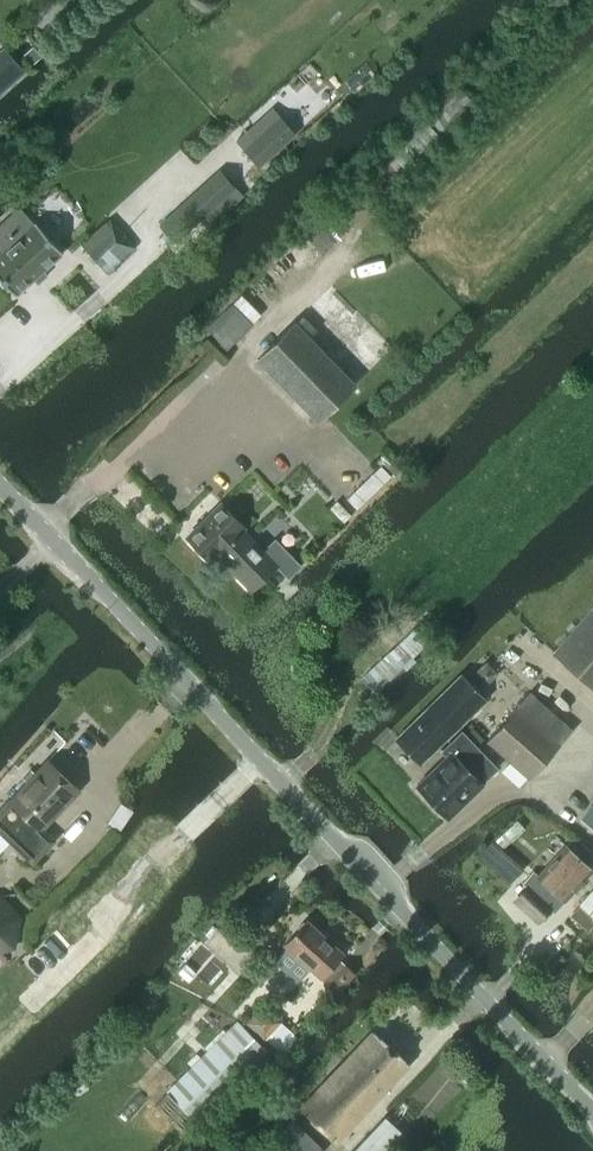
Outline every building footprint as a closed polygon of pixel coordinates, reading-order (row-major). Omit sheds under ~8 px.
[(24,71),(3,47),(0,50),(0,92),(24,71)] [(444,135),(476,105),(458,86),(426,117),(444,135)] [(409,173),(442,138),(424,120),(391,155),(409,173)] [(253,129),(238,142),(261,168),(290,142),(274,124),(260,136),(253,129)] [(161,225),(176,243),(205,218),(190,200),(161,225)] [(0,253),(0,277),(16,295),(63,253),(35,222),(33,223),(20,209),(3,224),(10,232),(9,233),(12,236),(12,235),(16,239),(0,253)] [(107,273),(136,247),(111,218),(82,243),(107,273)] [(224,351),(251,323),(231,303),(204,331),(224,351)] [(303,315),(257,359),(318,421),(355,384),(309,337),(317,330),(303,315)] [(395,478),(401,473),(383,455),(378,460),(382,464),(346,498),(356,508),(392,474),(395,478)] [(221,503),(187,537),(210,560),(217,554),(251,589),(276,565),(288,577),(300,565),(274,538),(262,551),(241,530),(244,527),(221,503)] [(553,652),(592,687),(592,607),(553,652)] [(396,738),(420,763),(484,700),(461,676),(396,738)] [(530,779),(560,745),(572,731),(530,694),(487,741),(530,779)] [(448,818),(483,784),(481,782),(496,768),(462,732),(442,751),(447,756),(417,785),(448,818)] [(0,811),(0,833),(32,862),(52,840),(38,827),(76,787),(48,760),(0,811)] [(592,827),(592,808),(584,820),(592,827)] [(528,887),(516,900),(539,920),(560,896),(564,901),(592,869),(565,844),(538,875),(533,871),(523,883),(528,887)] [(579,904),(592,916),(592,888),(579,904)] [(10,944),(16,918),(0,903),(0,947),(10,944)] [(322,978),(324,983),(336,995),(356,974),(339,959),(345,953),(306,918),(283,945),(321,979),(322,978)] [(286,1051),(299,1037),(281,1021),(282,1020),(262,1003),(245,1023),(264,1039),(265,1038),(287,1057),(289,1053),(286,1051)] [(199,1123),(268,1052),(237,1021),(167,1091),(167,1092),(154,1106),(185,1135),(198,1122),(199,1123)] [(336,1141),(409,1064),(372,1030),(299,1107),(336,1141)] [(351,1150),(391,1150),(390,1149),(403,1135),(384,1117),(351,1150)] [(324,1150),(291,1119),(262,1150),(324,1150)]
